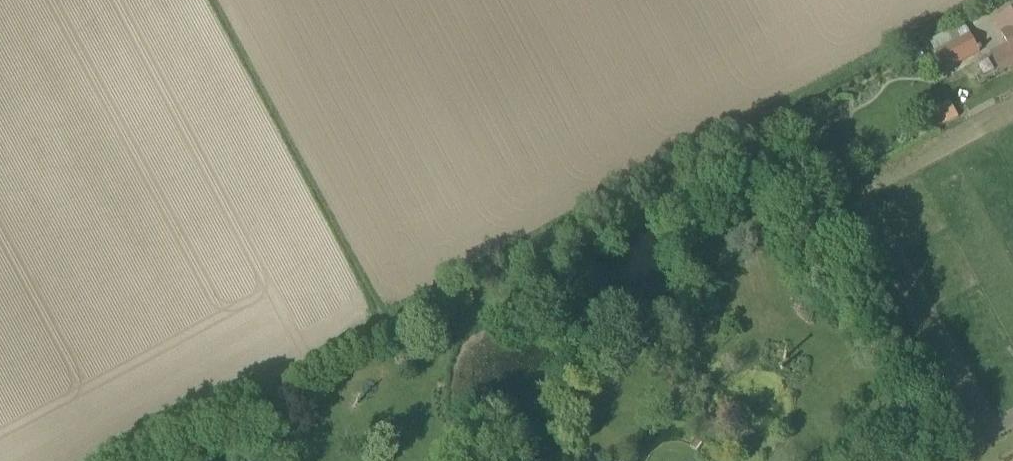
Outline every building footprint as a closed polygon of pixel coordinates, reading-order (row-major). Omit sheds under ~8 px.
[(1001,73),(1012,67),(1012,12),(994,22),(1005,44),(990,52),(1001,73)] [(971,34),(937,53),(947,70),(982,50),(972,33),(971,34)] [(958,117),(950,101),(929,112),(937,127),(958,117)]
